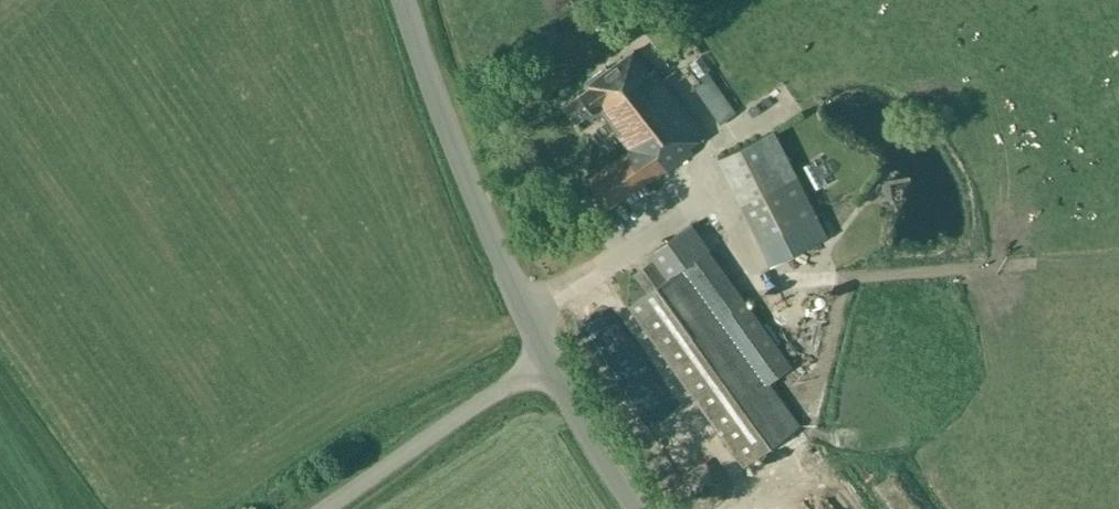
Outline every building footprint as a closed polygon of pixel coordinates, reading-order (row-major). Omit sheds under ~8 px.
[(633,50),(607,69),(605,66),(587,80),(591,86),(564,106),(576,122),(586,114),(590,119),(600,112),(627,150),(586,180),(607,209),(649,179),(650,181),(691,151),(687,146),(702,135),(653,68),(648,71),(633,50)] [(710,72),(696,80),(722,120),(735,111),(710,72)] [(762,245),(786,234),(785,231),(817,215),(774,129),(718,157),(762,245)] [(524,154),(535,174),(544,169),(533,149),(524,154)] [(634,273),(648,292),(629,306),(742,465),(799,425),(768,381),(791,364),(690,222),(644,254),(650,262),(634,273)] [(793,273),(788,251),(774,254),(779,276),(793,273)]
